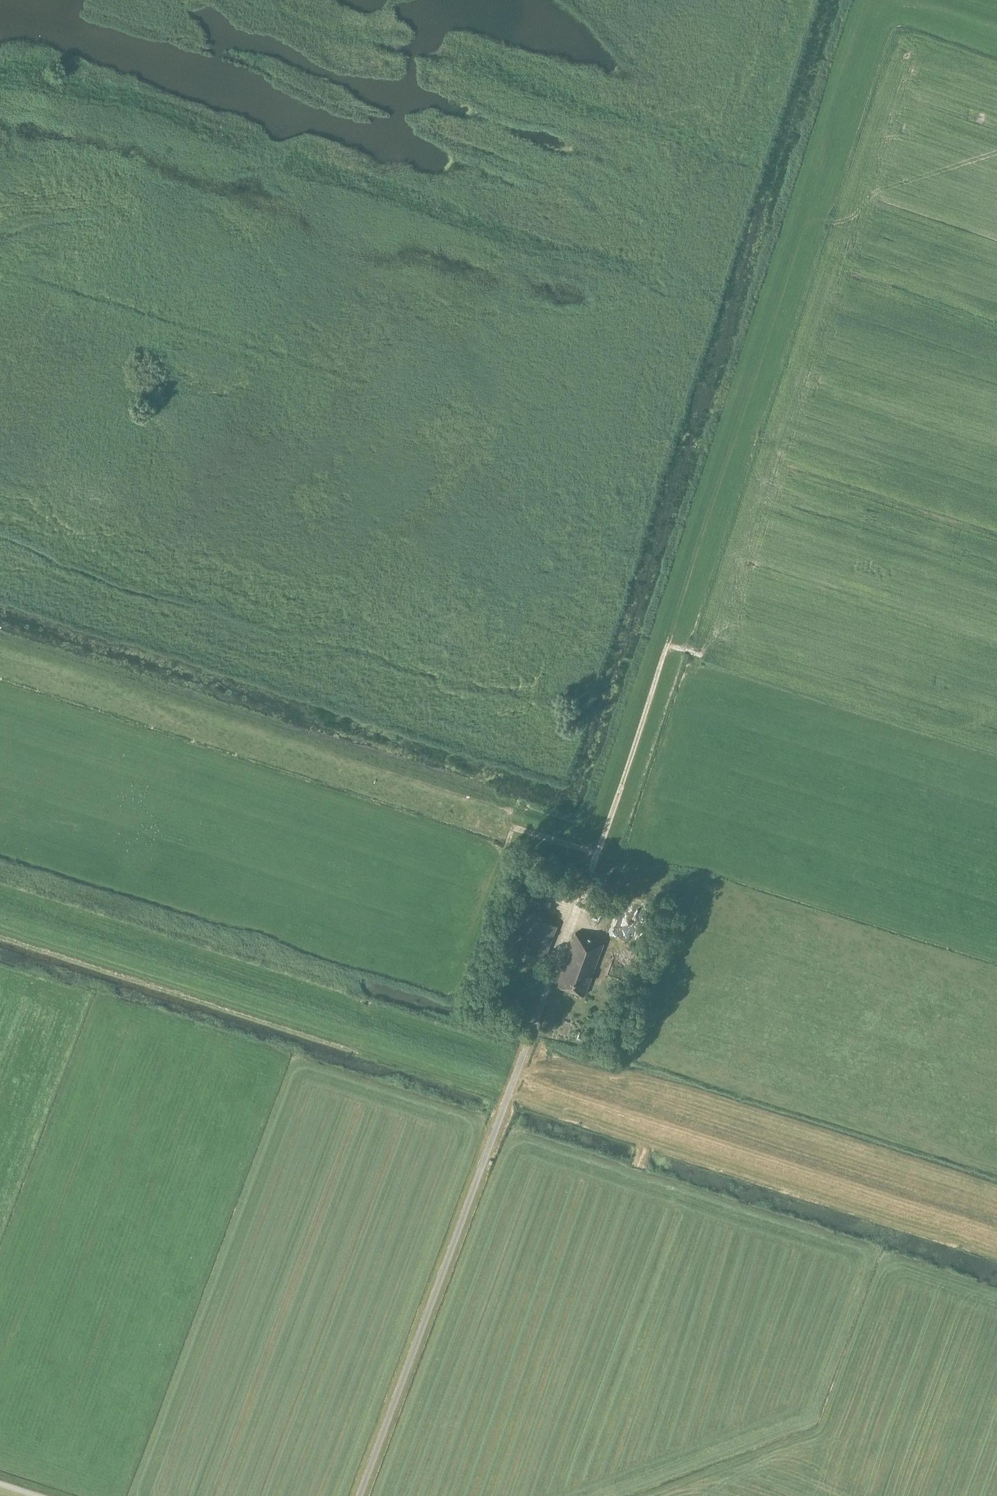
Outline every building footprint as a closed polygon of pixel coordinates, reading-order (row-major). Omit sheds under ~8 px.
[(547,903),(550,893),(538,890),(535,900),(547,903)] [(544,913),(533,909),(532,912),(524,910),(511,944),(545,957),(556,926),(541,920),(544,913)] [(556,985),(584,995),(603,943),(574,933),(556,985)]
